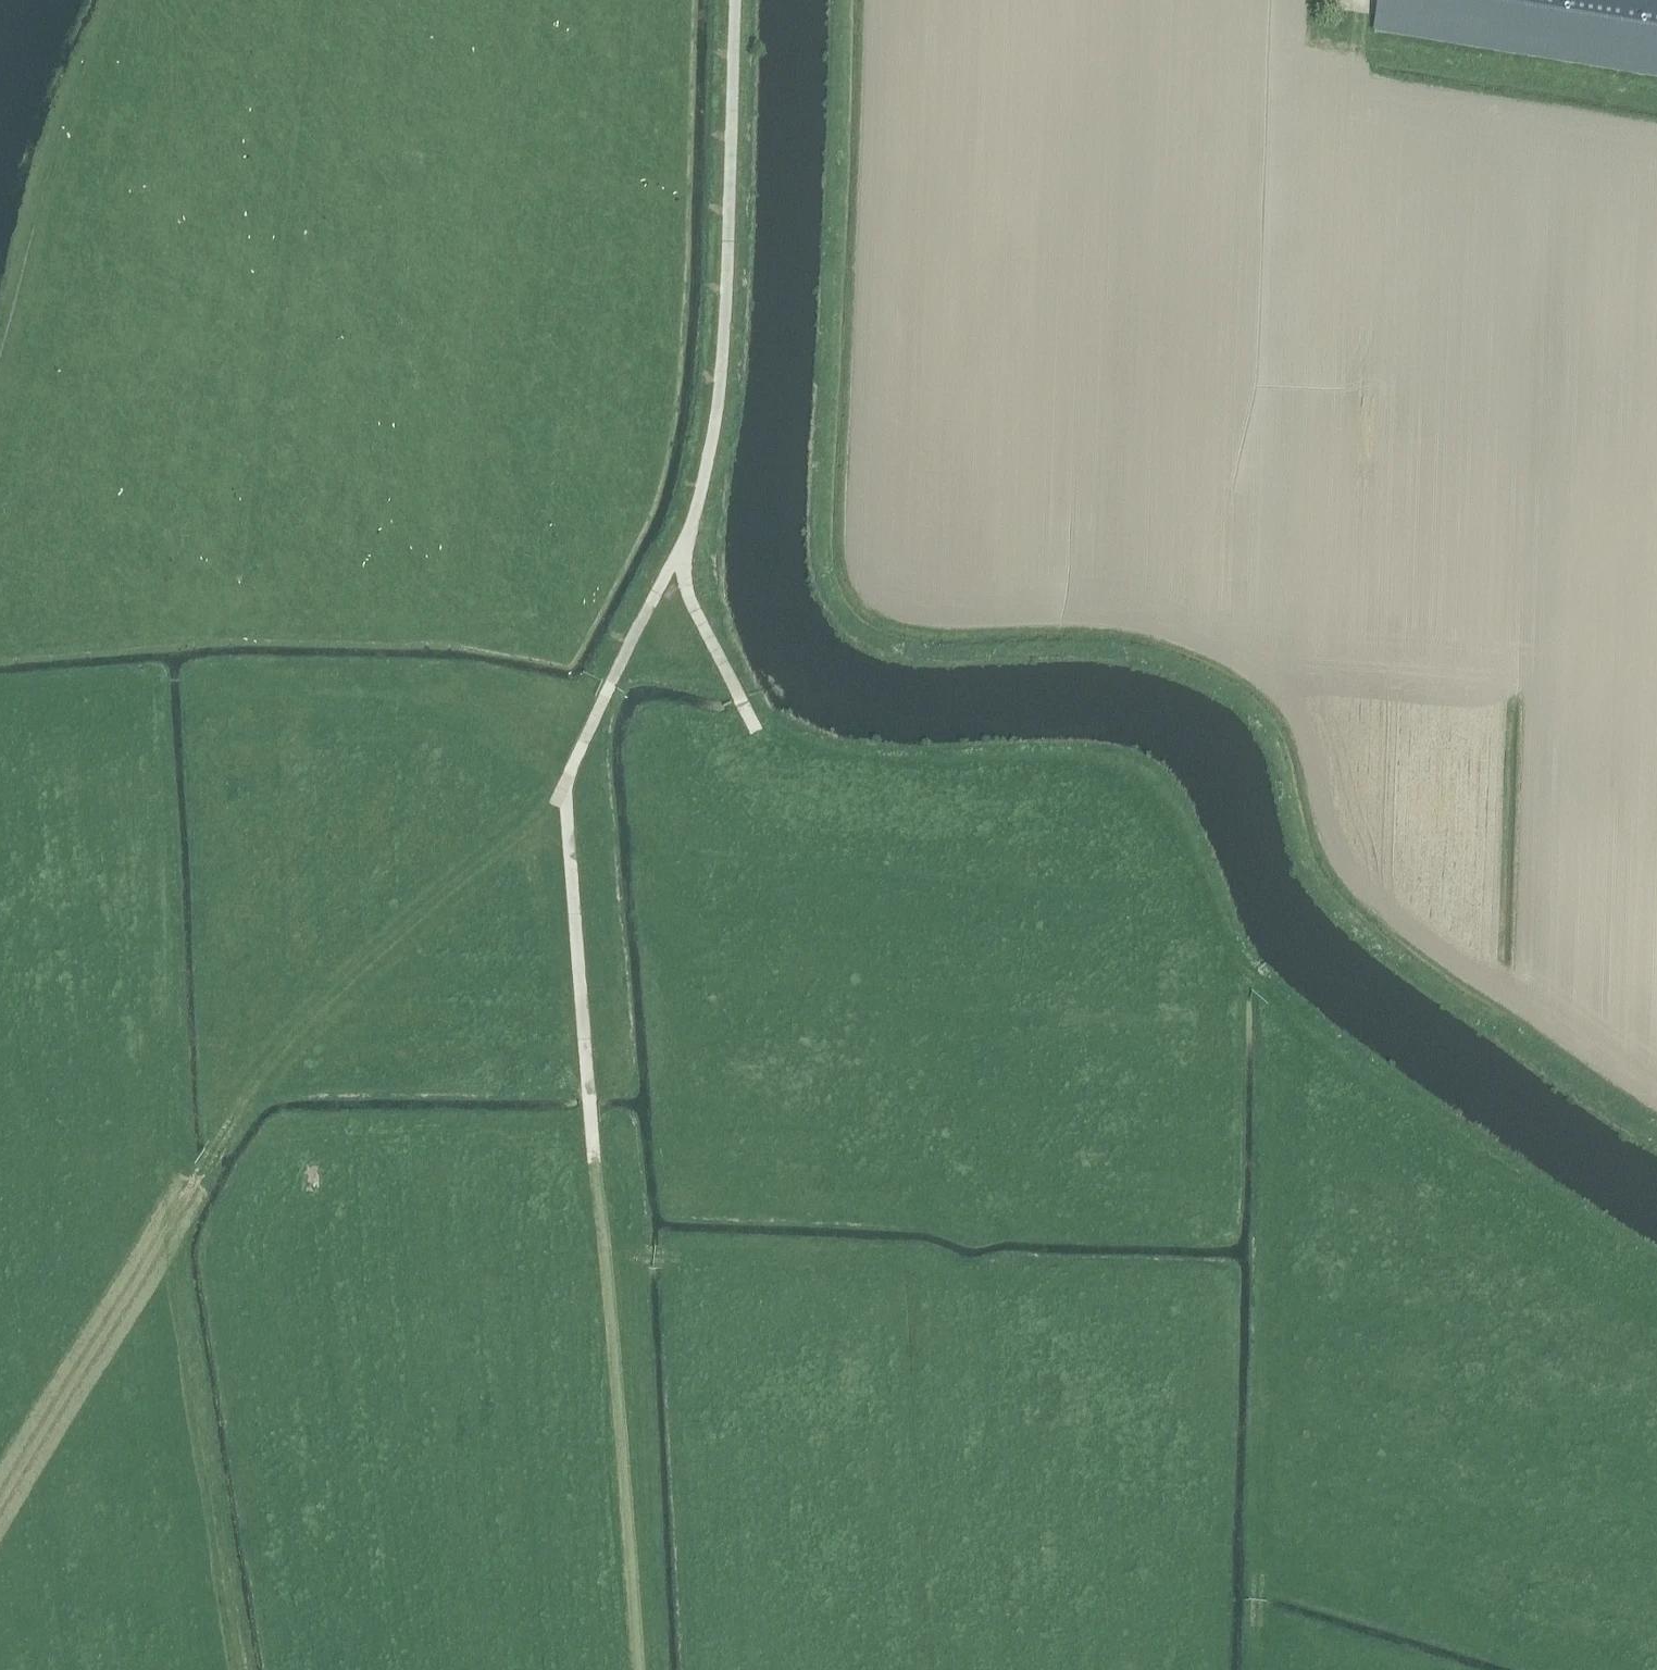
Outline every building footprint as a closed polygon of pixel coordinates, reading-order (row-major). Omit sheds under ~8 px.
[(1373,33),(1656,79),(1656,0),(1379,0),(1373,33)]
